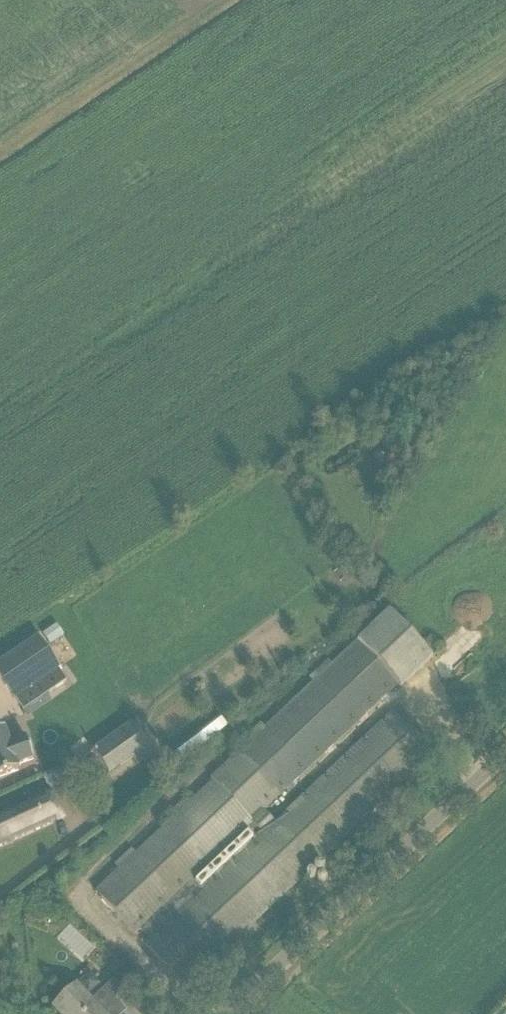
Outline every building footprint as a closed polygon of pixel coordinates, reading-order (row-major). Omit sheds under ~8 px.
[(95,893),(134,934),(252,823),(263,835),(145,946),(184,987),(431,754),(392,713),(275,824),(264,811),(398,684),(401,687),(432,657),(389,611),(211,780),(213,782),(95,893)] [(63,635),(56,626),(42,635),(49,645),(63,635)] [(37,639),(0,664),(0,679),(13,697),(36,681),(45,696),(66,682),(37,639)] [(95,748),(112,773),(147,749),(129,724),(95,748)] [(0,730),(0,777),(18,770),(16,765),(33,759),(25,737),(9,743),(3,729),(0,730)] [(0,816),(0,848),(64,819),(52,793),(0,816)] [(123,1013),(125,1013),(145,1013),(114,981),(92,1002),(76,986),(53,1007),(60,1013),(122,1013),(123,1013)]
